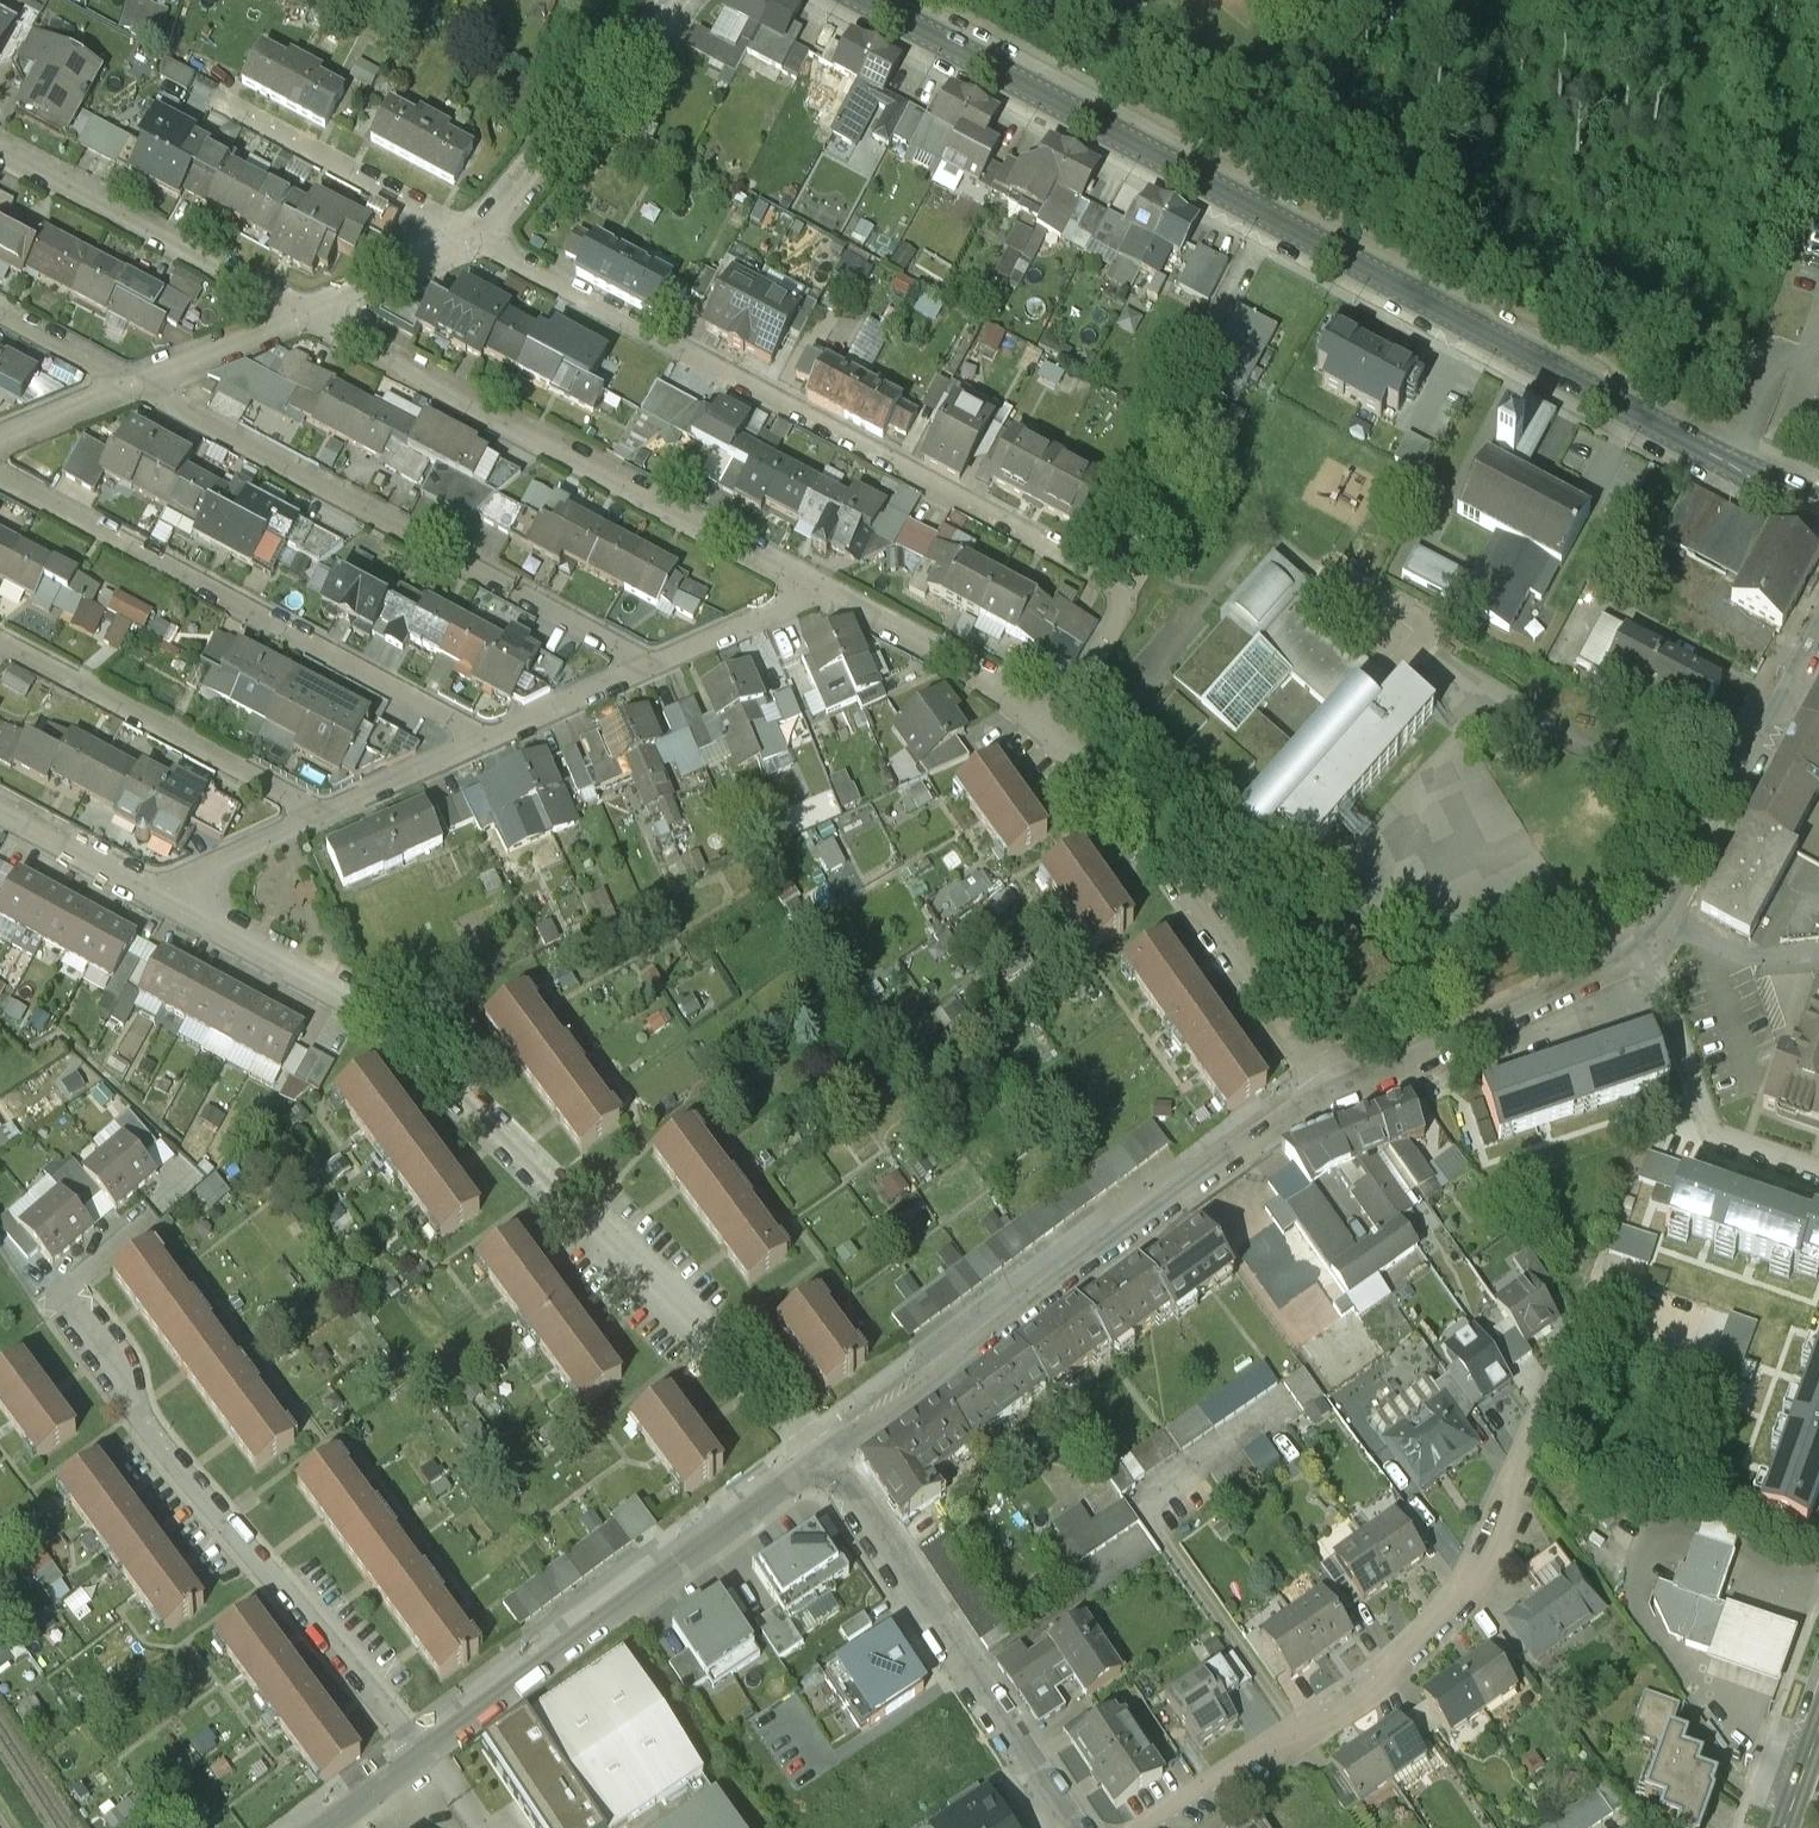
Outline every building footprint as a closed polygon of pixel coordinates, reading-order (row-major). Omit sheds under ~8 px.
[(744,1),(743,0),(730,0),(729,1),(728,0),(727,0),(721,10),(748,25),(735,50),(720,42),(709,62),(734,75),(750,46),(775,0),(744,0),(744,1)] [(781,0),(775,0),(750,46),(759,51),(768,35),(783,43),(800,10),(781,0)] [(25,9),(14,28),(16,29),(2,54),(15,61),(20,52),(30,33),(39,17),(25,9)] [(0,20),(0,58),(2,54),(16,29),(14,28),(0,20)] [(720,42),(698,29),(686,50),(709,62),(720,42)] [(54,46),(30,33),(20,52),(44,65),(54,46)] [(849,78),(840,93),(849,98),(850,99),(876,51),(852,38),(834,70),(849,78)] [(95,79),(53,55),(57,48),(54,46),(44,65),(22,105),(70,132),(103,73),(100,71),(95,79)] [(242,84),(283,107),(306,65),(291,56),(287,63),(262,49),(242,84)] [(876,51),(850,99),(849,98),(833,127),(836,128),(831,136),(855,149),(884,94),(884,93),(900,64),(876,51)] [(161,57),(156,76),(186,92),(195,75),(161,57)] [(321,72),(306,65),(283,107),(325,128),(344,93),(317,79),(321,72)] [(951,91),(933,124),(947,131),(939,146),(924,138),(917,150),(942,164),(975,104),(951,91)] [(828,94),(815,117),(833,127),(849,98),(840,93),(837,99),(828,94)] [(893,99),(872,138),(888,147),(909,107),(893,99)] [(149,130),(141,146),(144,148),(179,166),(193,140),(196,135),(170,121),(172,117),(147,104),(137,123),(149,130)] [(942,164),(940,168),(979,188),(992,165),(1000,150),(986,142),(999,117),(975,104),(942,164)] [(412,164),(435,123),(419,115),(416,121),(390,107),(371,142),(412,164)] [(131,141),(92,120),(79,144),(118,165),(131,141)] [(435,123),(412,164),(454,186),(473,151),(446,137),(450,131),(435,123)] [(224,148),(212,151),(193,140),(179,166),(193,174),(253,205),(262,186),(263,186),(232,170),(235,164),(232,152),(224,148)] [(131,141),(118,165),(131,172),(144,148),(141,146),(131,141)] [(1050,144),(1033,175),(1023,170),(1007,201),(1005,204),(1039,222),(1057,189),(1074,158),(1052,146),(1050,144)] [(179,166),(144,148),(131,172),(181,198),(184,192),(193,174),(179,166)] [(1098,170),(1074,158),(1057,189),(1081,202),(1098,170)] [(1003,171),(992,193),(1007,201),(1023,170),(1008,162),(1003,171)] [(992,165),(979,188),(991,195),(1003,171),(992,165)] [(253,205),(193,174),(184,192),(243,224),(253,205)] [(364,219),(316,194),(307,210),(263,186),(262,186),(253,205),(300,230),(347,255),(362,227),(366,220),(364,219)] [(1081,202),(1057,189),(1039,222),(1036,227),(1061,239),(1081,202)] [(1173,210),(1149,198),(1132,230),(1146,238),(1137,254),(1147,259),(1173,210)] [(398,216),(373,202),(364,219),(366,220),(362,227),(386,240),(398,216)] [(337,250),(300,231),(300,230),(253,205),(243,224),(276,241),(271,252),(312,274),(318,263),(328,269),(337,250)] [(1106,216),(1093,209),(1079,233),(1093,241),(1106,216)] [(1173,210),(1147,259),(1157,264),(1165,248),(1180,256),(1197,223),(1173,210)] [(8,214),(0,229),(0,230),(12,237),(37,252),(39,253),(83,277),(92,260),(8,214)] [(22,276),(25,269),(73,295),(83,277),(39,253),(37,252),(12,237),(0,230),(0,264),(22,276)] [(593,242),(577,233),(565,256),(582,265),(593,242)] [(633,261),(595,240),(593,242),(582,265),(576,276),(614,297),(633,261)] [(1228,266),(1198,250),(1178,288),(1208,304),(1228,266)] [(871,268),(846,255),(836,274),(861,287),(871,268)] [(717,277),(709,291),(722,298),(733,276),(734,277),(740,267),(726,259),(717,277)] [(163,298),(92,260),(83,277),(117,295),(154,315),(163,298)] [(671,281),(633,261),(614,297),(652,317),(658,305),(670,283),(671,281)] [(704,270),(691,295),(703,302),(709,291),(717,277),(704,270)] [(734,277),(733,276),(722,298),(705,329),(730,343),(729,346),(743,354),(744,351),(770,364),(787,333),(798,311),(797,311),(734,277)] [(117,295),(83,277),(73,295),(107,312),(107,313),(157,340),(166,323),(117,295)] [(687,292),(670,283),(658,305),(675,314),(687,292)] [(507,310),(464,287),(451,311),(492,333),(492,334),(529,352),(538,333),(505,316),(507,310)] [(405,300),(378,311),(377,318),(414,339),(419,329),(427,313),(405,300)] [(803,300),(797,311),(798,311),(787,333),(799,339),(816,307),(803,300)] [(529,352),(492,334),(492,333),(451,311),(433,301),(427,313),(419,329),(466,354),(467,352),(481,359),(484,354),(518,372),(519,371),(529,352)] [(1217,356),(1210,370),(1211,370),(1241,386),(1261,349),(1267,352),(1277,332),(1240,313),(1217,356)] [(572,352),(538,333),(529,352),(563,371),(569,359),(572,352)] [(1416,380),(1335,337),(1317,370),(1328,376),(1322,387),(1343,398),(1345,394),(1362,403),(1360,407),(1381,418),(1386,407),(1398,413),(1416,380)] [(881,352),(858,340),(847,360),(869,372),(881,352)] [(563,371),(529,352),(519,371),(553,389),(556,384),(563,371)] [(368,406),(335,388),(337,384),(306,367),(309,361),(298,355),(289,358),(277,380),(298,392),(358,424),(368,406)] [(807,356),(795,379),(811,388),(823,365),(807,356)] [(0,360),(0,391),(3,393),(18,366),(6,359),(5,362),(0,360)] [(569,359),(563,371),(585,383),(585,384),(592,371),(569,359)] [(863,383),(825,362),(811,388),(805,399),(844,420),(863,383)] [(37,375),(18,366),(3,393),(22,402),(37,375)] [(585,383),(563,371),(556,384),(578,395),(585,383)] [(209,379),(202,391),(211,395),(217,384),(209,379)] [(298,392),(277,380),(264,402),(287,415),(290,410),(288,409),(298,392)] [(863,383),(844,420),(881,440),(887,428),(899,406),(901,403),(863,383)] [(358,424),(298,392),(288,409),(290,410),(348,441),(358,424)] [(1558,568),(1560,569),(1589,514),(1523,479),(1556,416),(1521,397),(1487,461),(1485,460),(1456,515),(1497,536),(1473,581),(1415,551),(1402,576),(1459,606),(1459,607),(1509,633),(1529,595),(1540,601),(1558,568)] [(943,398),(929,423),(940,429),(954,404),(943,398)] [(940,429),(923,462),(958,481),(975,450),(989,424),(990,423),(954,404),(940,429)] [(475,446),(448,432),(447,435),(436,429),(438,426),(423,418),(416,433),(368,406),(358,424),(412,453),(413,454),(428,461),(436,465),(452,474),(472,484),(487,457),(473,450),(475,446)] [(696,406),(669,428),(691,440),(692,439),(691,438),(702,418),(711,423),(715,417),(696,406)] [(899,406),(887,428),(905,438),(917,415),(899,406)] [(749,423),(720,408),(715,417),(711,423),(702,418),(691,438),(692,439),(715,451),(714,452),(728,459),(742,432),(743,433),(749,423)] [(639,413),(619,447),(633,456),(669,429),(639,413)] [(193,458),(132,424),(115,456),(142,471),(175,489),(185,472),(186,472),(193,458)] [(412,453),(358,424),(348,441),(381,459),(379,462),(402,475),(413,454),(412,453)] [(1002,431),(989,424),(975,450),(988,457),(1002,431)] [(988,457),(986,461),(998,467),(1014,438),(1002,431),(988,457)] [(743,433),(742,432),(728,459),(728,460),(744,469),(758,442),(743,433)] [(1406,434),(1393,460),(1414,470),(1427,444),(1406,434)] [(1056,461),(1014,438),(998,467),(990,482),(1033,505),(1056,461)] [(113,455),(83,439),(62,476),(94,494),(105,476),(102,474),(113,455)] [(767,439),(758,442),(744,469),(748,471),(810,504),(819,486),(771,461),(779,445),(767,439)] [(1327,453),(1311,488),(1363,512),(1379,478),(1327,453)] [(428,461),(413,454),(402,475),(416,483),(428,461)] [(175,489),(142,471),(114,457),(115,456),(113,455),(102,474),(105,476),(133,491),(166,508),(176,490),(175,489)] [(521,476),(487,457),(472,484),(495,496),(521,476)] [(728,460),(715,482),(736,493),(748,471),(744,469),(728,460)] [(1056,461),(1033,505),(1075,527),(1082,512),(1098,483),(1056,461)] [(436,465),(420,495),(437,504),(452,474),(436,465)] [(810,504),(748,471),(736,493),(746,498),(747,495),(799,523),(810,504)] [(186,472),(185,472),(175,489),(176,490),(208,508),(221,515),(233,521),(247,495),(249,496),(252,491),(237,483),(230,496),(186,472)] [(472,484),(452,474),(437,504),(472,522),(475,518),(495,496),(472,484)] [(1098,483),(1082,512),(1095,519),(1111,490),(1098,483)] [(1684,484),(1656,541),(1695,560),(1702,545),(1711,549),(1706,560),(1719,566),(1727,549),(1705,538),(1722,502),(1684,484)] [(855,494),(851,502),(819,485),(819,486),(810,504),(870,536),(884,509),(855,494)] [(266,487),(261,488),(255,499),(249,496),(247,495),(233,521),(291,552),(305,526),(281,513),(287,502),(285,497),(266,487)] [(267,540),(208,509),(208,508),(176,490),(166,508),(167,509),(158,525),(191,543),(194,537),(252,568),(267,540)] [(541,521),(495,496),(475,518),(527,547),(541,521)] [(643,553),(564,511),(567,506),(554,498),(541,521),(633,571),(643,553)] [(870,536),(810,504),(799,523),(822,535),(813,549),(826,556),(830,549),(845,557),(880,541),(870,536)] [(907,522),(884,509),(870,536),(880,541),(893,548),(907,522)] [(633,571),(541,521),(527,547),(559,565),(563,557),(623,589),(633,571)] [(937,539),(908,524),(895,549),(923,564),(933,545),(934,545),(937,539)] [(344,546),(305,526),(291,552),(319,567),(344,546)] [(1731,603),(1781,630),(1818,559),(1818,557),(1769,530),(1731,603)] [(0,537),(0,559),(10,565),(20,548),(0,537)] [(285,550),(267,540),(252,568),(270,578),(285,550)] [(880,541),(845,557),(851,560),(855,567),(894,549),(893,548),(880,541)] [(934,545),(933,545),(923,564),(937,571),(989,599),(999,580),(934,545)] [(79,579),(20,548),(10,565),(58,590),(69,596),(79,579)] [(677,571),(643,553),(633,571),(689,600),(701,606),(708,594),(674,576),(677,571)] [(372,563),(355,554),(343,577),(392,606),(402,589),(368,571),(372,563)] [(1,582),(10,565),(0,559),(0,581),(1,582)] [(1321,602),(1273,560),(1220,620),(1226,626),(1254,651),(1256,649),(1268,659),(1268,658),(1292,678),(1293,679),(1320,647),(1319,646),(1331,633),(1310,615),(1321,602)] [(58,590),(10,565),(1,582),(36,601),(39,597),(51,603),(58,590)] [(689,600),(633,571),(623,589),(658,607),(660,602),(694,620),(701,606),(689,600)] [(989,599),(937,571),(927,590),(979,619),(989,599)] [(1666,573),(1644,614),(1664,625),(1686,583),(1666,573)] [(388,605),(338,577),(322,606),(325,616),(336,621),(345,618),(350,621),(353,631),(370,639),(381,617),(388,605)] [(100,591),(79,579),(69,596),(85,605),(91,608),(100,591)] [(1067,617),(999,580),(989,599),(1041,627),(1057,635),(1067,617)] [(69,596),(58,590),(51,603),(78,618),(85,605),(69,596)] [(461,621),(406,591),(396,609),(417,620),(451,639),(461,621)] [(116,621),(143,636),(153,616),(116,597),(106,616),(116,621)] [(1057,635),(1041,627),(989,599),(979,619),(1015,638),(1071,667),(1081,648),(1076,645),(1057,635)] [(91,644),(106,616),(85,605),(78,618),(70,632),(91,644)] [(396,609),(388,605),(381,617),(393,624),(410,633),(417,620),(396,609)] [(1090,620),(1071,610),(1067,617),(1057,635),(1076,645),(1090,620)] [(451,639),(417,620),(410,633),(393,624),(390,629),(442,657),(451,639)] [(133,631),(116,621),(102,647),(119,656),(133,631)] [(535,661),(461,621),(451,639),(524,678),(526,679),(535,661)] [(878,688),(850,624),(828,634),(857,698),(878,688)] [(1335,715),(1300,755),(1257,719),(1292,678),(1268,658),(1268,659),(1256,649),(1254,651),(1226,626),(1175,686),(1145,720),(1155,729),(1155,741),(1173,757),(1186,755),(1203,770),(1202,783),(1220,798),(1233,797),(1251,812),(1238,826),(1262,847),(1278,829),(1308,856),(1434,713),(1401,684),(1375,714),(1355,696),(1364,685),(1320,647),(1293,679),(1335,715)] [(857,698),(828,634),(806,644),(812,657),(803,661),(827,715),(858,701),(856,698),(857,698)] [(207,639),(195,663),(211,672),(223,648),(207,639)] [(524,678),(451,639),(442,657),(475,675),(471,683),(496,696),(498,692),(512,699),(524,678)] [(1720,683),(1665,652),(1658,665),(1656,663),(1641,689),(1700,721),(1720,683)] [(286,687),(224,654),(214,673),(231,682),(243,689),(276,706),(286,687)] [(748,668),(726,677),(740,709),(752,704),(762,700),(748,668)] [(10,673),(0,687),(0,689),(24,704),(34,689),(10,673)] [(371,719),(292,676),(286,687),(276,706),(323,730),(324,731),(355,749),(367,726),(369,727),(372,722),(370,721),(371,719)] [(726,677),(704,687),(718,719),(727,715),(740,709),(726,677)] [(524,678),(512,699),(523,705),(550,692),(526,679),(524,678)] [(243,689),(231,682),(225,693),(238,700),(243,689)] [(857,698),(856,698),(858,701),(863,710),(886,700),(880,687),(878,688),(857,698)] [(276,706),(243,689),(238,700),(234,707),(266,723),(276,706)] [(943,693),(894,729),(921,766),(956,741),(964,734),(949,714),(955,710),(943,693)] [(1748,828),(1789,849),(1818,793),(1818,789),(1813,786),(1818,775),(1818,695),(1748,828)] [(752,704),(740,709),(748,728),(756,724),(759,732),(764,730),(752,704)] [(323,730),(276,706),(266,723),(301,742),(296,751),(341,775),(342,772),(355,749),(324,731),(323,730)] [(748,728),(740,709),(727,715),(742,751),(755,745),(748,728)] [(646,713),(624,722),(637,755),(650,749),(660,745),(646,713)] [(612,759),(594,767),(603,790),(631,778),(624,760),(637,755),(624,722),(601,732),(612,759)] [(420,748),(379,724),(363,753),(383,764),(388,767),(416,754),(420,748)] [(67,744),(52,736),(49,741),(53,743),(49,750),(60,757),(67,744)] [(105,757),(70,738),(67,744),(60,757),(95,775),(105,757)] [(49,750),(27,739),(13,764),(48,783),(52,776),(85,794),(95,775),(60,757),(49,750)] [(956,741),(921,766),(930,777),(969,759),(956,741)] [(363,753),(355,749),(342,772),(355,779),(383,764),(363,753)] [(593,788),(576,749),(563,754),(579,794),(593,788)] [(650,749),(637,755),(645,773),(653,770),(657,777),(661,775),(650,749)] [(637,755),(624,760),(631,778),(635,786),(640,784),(636,777),(645,773),(637,755)] [(139,775),(105,757),(95,775),(142,800),(157,808),(169,785),(141,769),(139,775)] [(574,824),(545,757),(522,766),(536,799),(544,817),(545,816),(553,833),(574,824)] [(1045,836),(994,764),(958,790),(1009,862),(1045,836)] [(536,799),(522,766),(500,776),(514,809),(523,805),(536,799)] [(142,800),(95,775),(85,794),(118,812),(131,819),(142,800)] [(207,794),(173,776),(169,785),(157,808),(190,826),(201,832),(215,803),(205,797),(207,794)] [(462,797),(436,808),(449,834),(475,822),(462,797)] [(536,799),(523,805),(534,830),(539,828),(535,820),(544,817),(536,799)] [(157,808),(142,800),(131,819),(118,812),(115,818),(137,830),(136,834),(137,837),(138,840),(141,841),(144,842),(146,842),(149,840),(151,838),(177,852),(190,826),(157,808)] [(238,815),(215,803),(201,832),(221,842),(224,841),(238,815)] [(389,823),(366,833),(367,834),(329,852),(345,888),(383,870),(384,872),(403,863),(402,862),(442,844),(426,808),(389,824),(389,823)] [(1748,828),(1701,915),(1749,941),(1796,853),(1789,849),(1748,828)] [(830,838),(814,846),(827,871),(843,862),(830,838)] [(1131,924),(1080,852),(1043,879),(1094,951),(1131,924)] [(0,907),(0,919),(19,929),(42,887),(18,874),(7,895),(0,907)] [(65,900),(42,887),(19,929),(42,942),(65,900)] [(89,913),(65,900),(42,942),(66,955),(89,913)] [(89,913),(66,955),(90,968),(112,926),(89,913)] [(112,926),(90,968),(113,981),(114,981),(127,956),(137,939),(112,926)] [(1177,1042),(1214,1015),(1162,943),(1125,969),(1177,1042)] [(152,970),(139,995),(163,1008),(186,966),(162,953),(152,970)] [(127,956),(114,981),(113,981),(106,993),(119,1001),(126,988),(140,963),(127,956)] [(140,963),(126,988),(139,995),(152,970),(140,963)] [(186,966),(163,1008),(187,1021),(209,979),(186,966)] [(209,979),(187,1021),(210,1034),(233,992),(209,979)] [(233,992),(210,1034),(233,1046),(256,1004),(233,992)] [(523,996),(487,1022),(534,1087),(571,1060),(523,996)] [(1816,999),(1797,1050),(1794,1049),(1790,1059),(1784,1057),(1779,1059),(1774,1073),(1818,1088),(1818,1001),(1816,999)] [(256,1004),(233,1046),(257,1059),(280,1017),(256,1004)] [(1228,1115),(1265,1088),(1214,1015),(1177,1042),(1228,1115)] [(280,1017),(257,1059),(281,1072),(282,1072),(295,1047),(304,1030),(280,1017)] [(1651,1033),(1568,1062),(1585,1111),(1587,1110),(1586,1107),(1596,1103),(1597,1107),(1656,1086),(1654,1083),(1664,1080),(1665,1083),(1668,1082),(1651,1033)] [(295,1047),(282,1072),(294,1078),(308,1054),(295,1047)] [(294,1078),(294,1079),(306,1086),(307,1086),(322,1056),(310,1050),(294,1078)] [(322,1056),(307,1086),(319,1093),(335,1063),(323,1057),(322,1056)] [(571,1060),(534,1087),(582,1151),(618,1124),(571,1060)] [(1568,1062),(1483,1091),(1500,1140),(1503,1139),(1502,1136),(1511,1133),(1512,1136),(1573,1115),(1572,1112),(1581,1109),(1582,1112),(1585,1111),(1568,1062)] [(389,1167),(426,1140),(373,1069),(337,1096),(389,1167)] [(1774,1073),(1761,1108),(1818,1128),(1818,1088),(1774,1073)] [(1410,1101),(1375,1114),(1389,1151),(1401,1167),(1416,1157),(1405,1145),(1424,1138),(1410,1101)] [(1375,1114),(1344,1126),(1358,1163),(1371,1182),(1385,1172),(1374,1157),(1389,1151),(1375,1114)] [(19,1137),(11,1124),(0,1132),(0,1150),(19,1137)] [(1344,1126),(1315,1137),(1330,1175),(1339,1171),(1343,1179),(1348,1177),(1361,1194),(1374,1185),(1371,1182),(1358,1163),(1344,1126)] [(702,1221),(738,1194),(691,1130),(654,1157),(702,1221)] [(1315,1137),(1282,1150),(1294,1166),(1312,1191),(1330,1175),(1315,1137)] [(125,1138),(104,1156),(136,1192),(156,1174),(125,1138)] [(442,1238),(479,1211),(426,1140),(389,1167),(442,1238)] [(1687,1167),(1648,1153),(1638,1180),(1678,1194),(1682,1181),(1687,1167)] [(84,1173),(83,1174),(102,1195),(115,1210),(136,1192),(104,1156),(84,1173)] [(1416,1157),(1401,1167),(1418,1193),(1434,1182),(1416,1157)] [(84,1173),(75,1163),(64,1173),(91,1205),(102,1195),(83,1174),(84,1173)] [(1312,1191),(1294,1166),(1268,1185),(1280,1201),(1265,1212),(1274,1224),(1238,1251),(1281,1310),(1317,1283),(1334,1307),(1375,1277),(1359,1255),(1312,1191)] [(1398,1192),(1385,1172),(1371,1182),(1374,1185),(1382,1197),(1390,1191),(1393,1196),(1398,1192)] [(91,1205),(64,1173),(52,1182),(61,1193),(62,1193),(81,1214),(91,1205)] [(197,1185),(207,1203),(225,1193),(215,1175),(197,1185)] [(1078,1179),(1016,1225),(1033,1247),(1095,1201),(1078,1179)] [(1813,1227),(1682,1181),(1678,1194),(1667,1226),(1797,1271),(1800,1262),(1813,1227)] [(52,1182),(46,1182),(33,1194),(32,1200),(41,1211),(72,1247),(93,1229),(81,1214),(62,1193),(61,1193),(52,1182)] [(1280,1201),(1268,1185),(1204,1233),(1234,1273),(1295,1354),(1303,1348),(1346,1404),(1396,1367),(1356,1314),(1346,1322),(1334,1307),(1317,1283),(1281,1310),(1238,1251),(1274,1224),(1265,1212),(1280,1201)] [(1394,1231),(1359,1255),(1375,1277),(1417,1248),(1382,1197),(1374,1185),(1361,1194),(1382,1225),(1384,1223),(1394,1231)] [(749,1285),(786,1258),(738,1194),(702,1221),(749,1285)] [(1635,1201),(1626,1198),(1623,1208),(1632,1211),(1635,1201)] [(994,1209),(979,1218),(987,1231),(1001,1222),(994,1209)] [(41,1211),(20,1228),(39,1250),(52,1265),(72,1247),(41,1211)] [(11,1218),(0,1227),(28,1260),(39,1250),(20,1228),(11,1218)] [(1815,1220),(1813,1227),(1800,1262),(1818,1268),(1818,1221),(1815,1220)] [(1016,1225),(892,1317),(908,1339),(1033,1247),(1016,1225)] [(1657,1240),(1617,1226),(1608,1253),(1648,1267),(1657,1240)] [(1202,1229),(1142,1272),(1171,1312),(1174,1317),(1234,1273),(1204,1233),(1202,1229)] [(531,1335),(568,1308),(516,1237),(479,1264),(531,1335)] [(162,1341),(198,1315),(151,1250),(114,1277),(162,1341)] [(1552,1286),(1528,1251),(1512,1262),(1527,1282),(1538,1296),(1552,1286)] [(1138,1268),(1079,1311),(1108,1352),(1111,1356),(1171,1312),(1142,1272),(1138,1268)] [(1527,1282),(1496,1304),(1508,1321),(1525,1344),(1555,1321),(1538,1296),(1527,1282)] [(863,1363),(815,1299),(779,1326),(827,1390),(863,1363)] [(1075,1306),(1016,1350),(1045,1390),(1048,1396),(1108,1352),(1079,1311),(1075,1306)] [(583,1406),(620,1380),(568,1308),(531,1335),(583,1406)] [(210,1406),(246,1379),(198,1315),(162,1341),(210,1406)] [(1729,1315),(1701,1394),(1728,1404),(1756,1325),(1729,1315)] [(1488,1349),(1505,1373),(1532,1354),(1525,1344),(1508,1321),(1493,1332),(1500,1341),(1488,1349)] [(1448,1351),(1484,1401),(1511,1381),(1505,1373),(1488,1349),(1475,1332),(1448,1351)] [(1016,1350),(940,1406),(969,1446),(983,1436),(984,1437),(995,1429),(995,1428),(1020,1408),(1021,1409),(1032,1401),(1031,1401),(1045,1390),(1016,1350)] [(1791,1431),(1818,1441),(1818,1354),(1791,1431)] [(22,1361),(0,1378),(0,1407),(39,1460),(75,1433),(22,1361)] [(1118,1465),(1134,1488),(1279,1386),(1263,1363),(1118,1465)] [(1309,1420),(1329,1407),(1303,1366),(1283,1379),(1309,1420)] [(1455,1386),(1449,1378),(1433,1390),(1441,1402),(1443,1401),(1458,1421),(1472,1410),(1455,1386)] [(1466,1378),(1455,1386),(1472,1410),(1484,1401),(1466,1378)] [(257,1470),(294,1443),(246,1379),(210,1406),(257,1470)] [(722,1468),(669,1397),(632,1423),(685,1495),(722,1468)] [(1458,1421),(1443,1401),(1441,1402),(1409,1425),(1412,1430),(1387,1448),(1413,1485),(1439,1466),(1444,1473),(1478,1448),(1458,1421)] [(940,1406),(863,1463),(903,1523),(942,1497),(933,1486),(938,1482),(935,1477),(972,1449),(969,1446),(940,1406)] [(1791,1431),(1761,1514),(1806,1530),(1818,1493),(1818,1441),(1791,1431)] [(1264,1441),(1211,1478),(1225,1499),(1278,1462),(1264,1441)] [(347,1551),(383,1524),(335,1460),(299,1487),(347,1551)] [(114,1561),(151,1534),(98,1463),(62,1490),(114,1561)] [(1118,1465),(1104,1475),(1121,1498),(1134,1488),(1118,1465)] [(1082,1508),(1054,1526),(1065,1543),(1048,1553),(1064,1575),(1140,1526),(1124,1504),(1093,1524),(1082,1508)] [(635,1507),(617,1521),(633,1542),(651,1529),(635,1507)] [(1428,1539),(1406,1509),(1394,1517),(1416,1547),(1428,1539)] [(1394,1517),(1363,1539),(1392,1579),(1405,1570),(1406,1572),(1425,1559),(1416,1547),(1394,1517)] [(617,1521),(503,1605),(520,1627),(633,1542),(617,1521)] [(1705,1521),(1679,1593),(1715,1607),(1741,1535),(1705,1521)] [(394,1615),(430,1589),(383,1524),(347,1551),(394,1615)] [(815,1526),(752,1568),(779,1607),(790,1624),(836,1593),(832,1586),(848,1575),(815,1526)] [(167,1633),(203,1606),(151,1534),(114,1561),(167,1633)] [(1006,1624),(947,1536),(922,1553),(981,1641),(1006,1624)] [(1363,1539),(1334,1561),(1346,1578),(1363,1600),(1365,1603),(1366,1602),(1366,1601),(1382,1589),(1381,1587),(1392,1579),(1363,1539)] [(1555,1548),(1523,1571),(1541,1596),(1506,1622),(1535,1661),(1603,1613),(1555,1548)] [(1363,1600),(1346,1578),(1334,1587),(1350,1610),(1363,1600)] [(1350,1610),(1334,1587),(1322,1595),(1323,1597),(1338,1618),(1350,1610)] [(1679,1593),(1663,1588),(1655,1609),(1669,1637),(1694,1648),(1693,1650),(1714,1658),(1731,1612),(1715,1607),(1679,1593)] [(442,1680),(478,1653),(430,1589),(394,1615),(442,1680)] [(755,1648),(718,1594),(687,1614),(689,1617),(673,1628),(707,1680),(727,1667),(755,1648)] [(1323,1597),(1317,1601),(1292,1619),(1320,1658),(1334,1648),(1335,1649),(1352,1638),(1338,1618),(1323,1597)] [(803,1643),(790,1624),(779,1607),(755,1623),(779,1658),(803,1643)] [(1776,1688),(1795,1634),(1760,1621),(1726,1609),(1707,1664),(1742,1676),(1776,1688)] [(841,1631),(849,1643),(873,1626),(865,1614),(841,1631)] [(271,1713),(307,1686),(255,1615),(218,1642),(271,1713)] [(1320,1658),(1292,1619),(1278,1629),(1281,1634),(1267,1644),(1264,1639),(1263,1639),(1262,1640),(1287,1675),(1291,1681),(1309,1668),(1308,1666),(1320,1658)] [(1030,1660),(1005,1676),(1039,1727),(1065,1710),(1054,1693),(1062,1687),(1063,1689),(1075,1681),(1086,1698),(1121,1675),(1086,1623),(1030,1660)] [(1287,1675),(1262,1640),(1263,1639),(1258,1633),(1246,1642),(1275,1684),(1287,1675)] [(898,1651),(887,1634),(824,1676),(861,1731),(924,1690),(913,1673),(914,1672),(899,1651),(898,1651)] [(1517,1661),(1500,1638),(1486,1649),(1488,1652),(1489,1652),(1503,1671),(1517,1661)] [(760,1657),(755,1648),(727,1667),(732,1675),(760,1657)] [(1022,1649),(997,1665),(1005,1676),(1030,1660),(1022,1649)] [(688,1693),(707,1680),(689,1652),(670,1665),(688,1693)] [(1488,1652),(1456,1676),(1482,1713),(1516,1689),(1503,1671),(1489,1652),(1488,1652)] [(485,1747),(539,1827),(622,1827),(704,1773),(625,1654),(485,1747)] [(1234,1658),(1207,1676),(1210,1681),(1222,1699),(1249,1681),(1234,1658)] [(1456,1676),(1424,1699),(1428,1705),(1444,1727),(1451,1736),(1482,1713),(1456,1676)] [(1210,1681),(1171,1707),(1198,1748),(1237,1723),(1222,1699),(1210,1681)] [(323,1784),(360,1757),(307,1686),(271,1713),(323,1784)] [(1679,1705),(1645,1693),(1631,1733),(1663,1745),(1667,1734),(1669,1734),(1679,1705)] [(1444,1727),(1428,1705),(1414,1715),(1429,1737),(1444,1727)] [(1087,1715),(1064,1730),(1073,1743),(1096,1728),(1087,1715)] [(1414,1715),(1401,1725),(1416,1747),(1429,1737),(1414,1715)] [(1118,1725),(1112,1717),(1096,1728),(1073,1743),(1117,1808),(1163,1777),(1125,1720),(1118,1725)] [(1399,1723),(1366,1747),(1392,1784),(1425,1760),(1416,1747),(1401,1725),(1399,1723)] [(1667,1734),(1663,1745),(1644,1797),(1663,1804),(1659,1818),(1678,1824),(1676,1827),(1701,1827),(1712,1798),(1710,1794),(1715,1780),(1696,1773),(1700,1760),(1681,1754),(1686,1741),(1669,1734),(1667,1734)] [(1392,1784),(1366,1747),(1335,1769),(1336,1770),(1361,1806),(1392,1784)] [(1361,1806),(1336,1770),(1320,1781),(1345,1817),(1361,1806)] [(1623,1807),(1607,1784),(1595,1792),(1611,1815),(1612,1815),(1623,1807)] [(956,1817),(985,1798),(978,1785),(948,1805),(956,1817)] [(1544,1827),(1592,1827),(1611,1815),(1595,1792),(1544,1827)] [(664,1827),(741,1827),(717,1793),(664,1827)] [(985,1798),(956,1817),(939,1827),(1000,1827),(996,1822),(1002,1818),(987,1797),(985,1798)] [(1243,1827),(1267,1827),(1260,1817),(1243,1827)]
